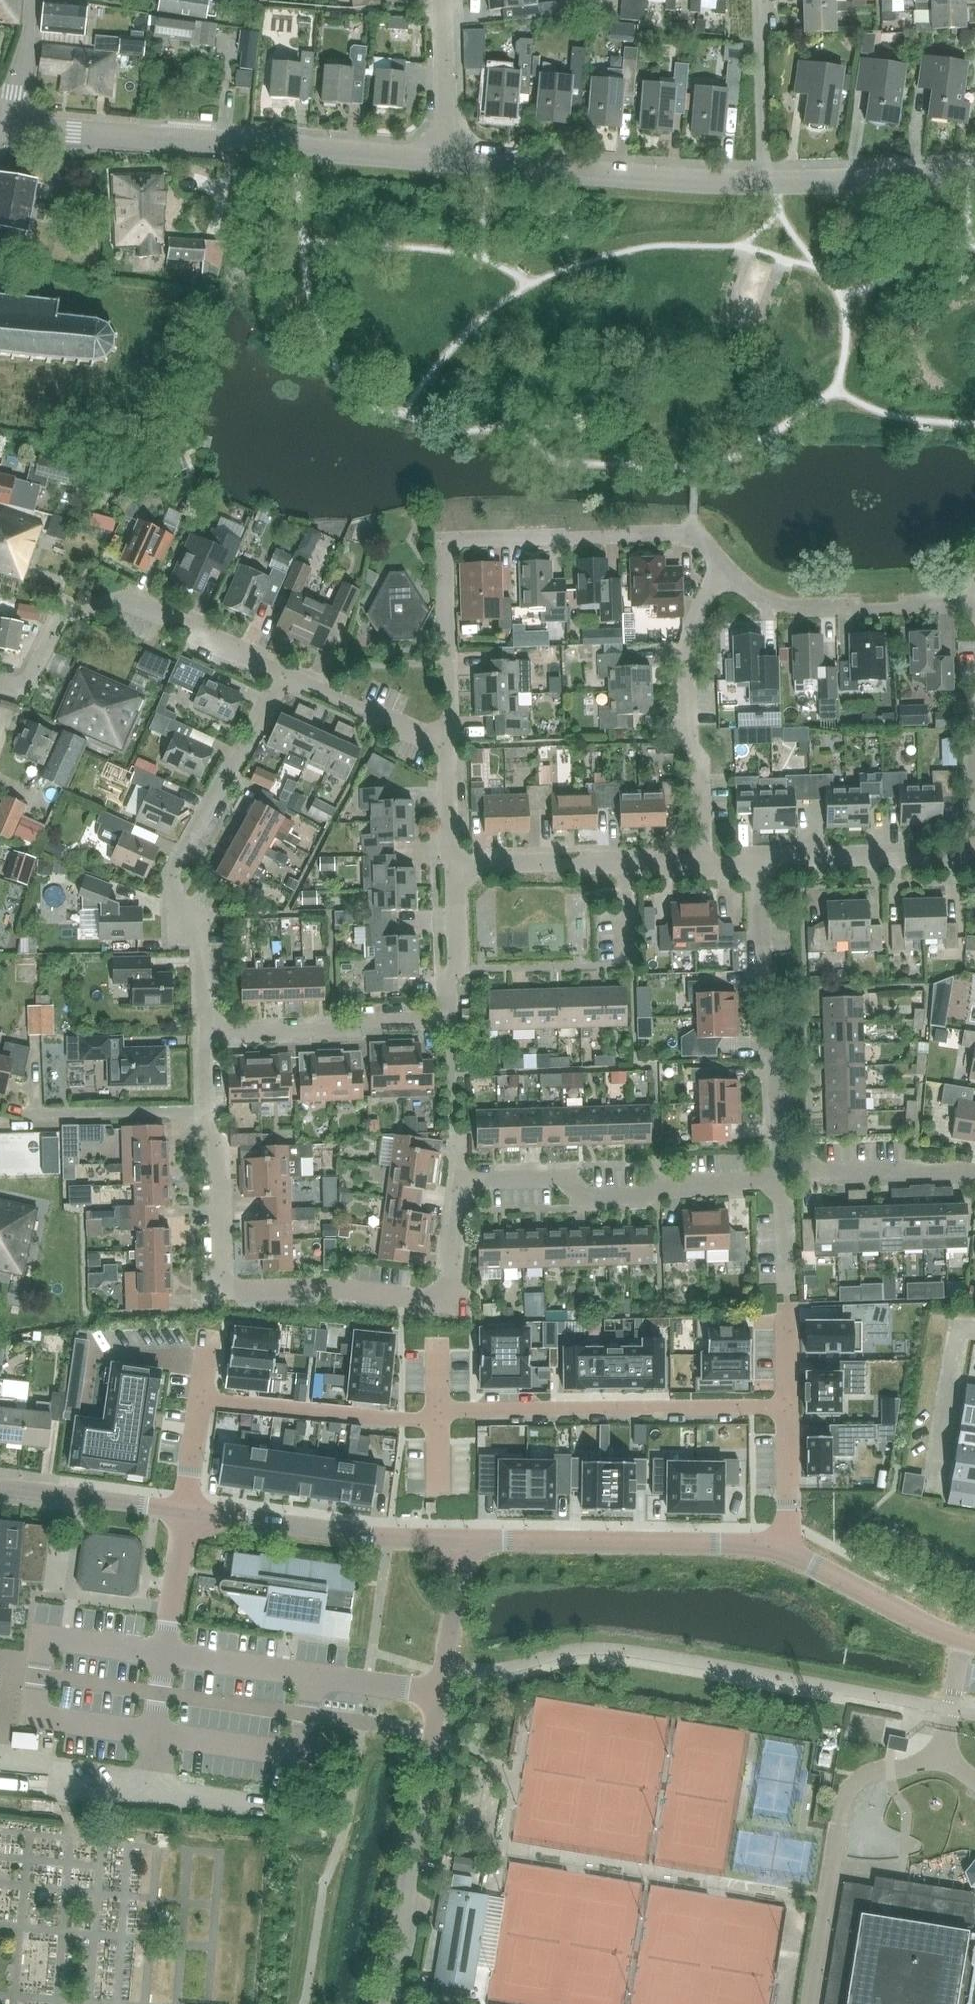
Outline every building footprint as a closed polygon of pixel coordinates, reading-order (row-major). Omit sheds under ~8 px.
[(22,0),(0,0),(0,22),(20,24),(22,0)] [(49,0),(43,0),(40,31),(83,35),(86,4),(49,0)] [(151,4),(154,4),(158,5),(157,11),(205,18),(206,16),(215,18),(218,0),(152,0),(151,4)] [(353,8),(380,5),(380,0),(352,0),(353,8)] [(489,11),(510,9),(511,20),(543,17),(541,4),(530,6),(530,0),(488,0),(489,11)] [(645,0),(621,0),(620,8),(644,9),(645,0)] [(666,10),(675,11),(676,0),(667,0),(666,10)] [(691,12),(700,13),(701,0),(692,0),(691,12)] [(716,14),(725,15),(726,0),(717,0),(716,14)] [(881,9),(892,9),(892,0),(884,0),(881,0),(881,9)] [(964,0),(914,0),(915,11),(931,11),(931,8),(964,6),(964,0)] [(566,2),(541,4),(543,17),(567,14),(566,2)] [(851,2),(835,2),(835,7),(804,7),(805,33),(836,32),(835,11),(851,11),(851,2)] [(413,23),(414,7),(393,6),(392,22),(413,23)] [(965,28),(964,6),(931,8),(931,11),(915,11),(915,32),(932,32),(932,29),(965,28)] [(643,22),(644,9),(620,8),(619,20),(643,22)] [(892,11),(892,9),(881,9),(882,22),(893,21),(893,11),(892,11)] [(215,26),(209,25),(157,18),(154,38),(190,43),(190,46),(199,47),(199,45),(212,47),(215,26)] [(705,21),(697,20),(696,33),(704,34),(705,21)] [(259,32),(240,29),(238,43),(257,46),(259,32)] [(875,34),(862,34),(859,54),(873,56),(875,34)] [(143,56),(145,39),(120,37),(119,54),(143,56)] [(741,45),(724,43),(723,52),(723,60),(728,61),(725,92),(697,89),(693,134),(722,137),(724,105),(736,106),(741,45)] [(114,54),(42,46),(40,70),(63,73),(61,93),(109,98),(114,54)] [(364,79),(366,58),(367,49),(353,47),(351,47),(349,60),(353,60),(352,69),(325,66),(322,102),(350,105),(352,78),(364,79)] [(624,47),(623,60),(622,70),(607,68),(606,81),(593,80),(589,126),(618,128),(620,105),(631,106),(632,97),(634,61),(635,48),(624,47)] [(541,76),(537,121),(567,123),(567,117),(580,118),(585,49),(571,48),(569,78),(556,77),(556,72),(554,68),(550,65),(546,64),(542,63),(541,76)] [(529,88),(532,52),(519,51),(518,73),(489,71),(485,116),(515,119),(517,87),(529,88)] [(312,74),(314,53),(302,52),(301,64),(273,62),(270,98),(298,100),(300,74),(312,74)] [(532,57),(530,77),(538,78),(539,57),(532,57)] [(968,106),(960,105),(965,64),(922,58),(918,88),(932,90),(928,118),(966,122),(968,106)] [(401,110),(406,61),(380,59),(379,71),(377,71),(373,107),(401,110)] [(895,125),(904,67),(861,60),(856,91),(870,93),(866,120),(895,125)] [(809,95),(805,122),(805,123),(808,123),(808,128),(810,131),(820,133),(824,130),(824,126),(834,127),(839,90),(849,91),(851,76),(842,75),(842,70),(798,63),(794,93),(809,95)] [(684,101),(687,65),(675,64),(673,87),(644,84),(641,129),(670,132),(673,100),(684,101)] [(250,89),(252,72),(237,71),(235,88),(250,89)] [(1,227),(0,230),(0,244),(20,248),(24,231),(26,232),(35,184),(44,185),(46,171),(23,166),(20,180),(0,176),(0,227),(1,227)] [(164,246),(162,173),(112,174),(113,248),(138,247),(139,257),(160,257),(160,246),(164,246)] [(168,238),(166,259),(203,262),(202,279),(218,279),(220,267),(213,262),(208,259),(208,240),(168,238)] [(10,357),(10,360),(14,360),(14,357),(30,359),(29,362),(33,362),(33,359),(45,361),(45,363),(51,364),(51,360),(62,361),(61,365),(65,365),(66,361),(76,362),(76,366),(79,366),(79,362),(89,363),(89,366),(93,366),(93,363),(103,361),(105,365),(108,364),(105,359),(111,353),(115,353),(115,350),(112,349),(113,339),(117,339),(117,336),(112,335),(107,328),(110,325),(108,323),(106,326),(96,323),(97,318),(94,317),(93,321),(82,320),(82,316),(79,316),(79,320),(68,319),(69,315),(65,315),(65,319),(56,318),(58,300),(54,300),(54,303),(38,301),(38,298),(35,298),(34,301),(19,299),(19,296),(16,296),(15,299),(0,297),(0,356),(10,357)] [(32,457),(25,484),(39,487),(45,488),(48,478),(73,485),(77,468),(32,457)] [(25,484),(12,480),(12,477),(0,474),(0,503),(33,511),(39,487),(25,484)] [(162,523),(165,524),(161,532),(139,522),(122,560),(145,570),(153,552),(164,557),(176,529),(183,514),(169,507),(162,523)] [(41,526),(0,511),(0,574),(21,582),(41,526)] [(52,513),(46,533),(64,539),(71,519),(52,513)] [(321,533),(308,528),(298,551),(310,556),(321,533)] [(226,574),(241,542),(213,529),(207,543),(191,536),(171,581),(200,594),(212,568),(226,574)] [(665,566),(665,557),(628,558),(630,608),(655,607),(656,619),(684,618),(682,566),(665,566)] [(602,620),(621,619),(620,587),(607,588),(606,561),(576,562),(578,604),(601,603),(602,620)] [(299,639),(315,602),(299,595),(310,570),(295,563),(284,588),(293,592),(277,629),(281,631),(280,634),(292,640),(294,637),(299,639)] [(547,622),(567,622),(565,590),(551,590),(550,563),(520,564),(521,608),(546,607),(547,622)] [(498,629),(512,629),(511,598),(498,598),(498,565),(464,565),(465,619),(498,619),(498,629)] [(275,600),(287,575),(273,568),(268,579),(242,567),(225,605),(252,618),(262,594),(275,600)] [(378,575),(367,569),(365,583),(372,587),(378,575)] [(435,606),(434,604),(428,614),(404,575),(391,575),(368,616),(362,606),(361,608),(376,631),(378,631),(384,641),(415,640),(420,630),(421,631),(435,606)] [(332,610),(315,602),(299,639),(304,641),(303,645),(316,651),(317,647),(321,649),(337,612),(348,616),(359,591),(343,584),(332,610)] [(39,625),(43,615),(0,602),(0,614),(39,625)] [(0,620),(0,649),(17,652),(22,625),(0,620)] [(529,645),(529,630),(515,630),(516,646),(529,645)] [(622,643),(622,632),(603,633),(604,644),(622,643)] [(927,685),(927,691),(954,690),(952,658),(940,658),(939,632),(909,633),(911,674),(912,673),(912,681),(927,685)] [(857,680),(885,679),(884,634),(850,636),(851,662),(840,663),(841,691),(857,690),(857,680)] [(793,680),(794,680),(794,692),(817,692),(817,700),(837,700),(836,669),(822,670),(822,636),(792,637),(793,680)] [(764,704),(779,703),(778,667),(764,668),(763,638),(733,639),(734,660),(726,661),(726,682),(734,681),(736,683),(750,683),(750,700),(764,700),(764,704)] [(609,677),(609,692),(651,690),(651,666),(624,667),(624,654),(598,655),(599,678),(609,677)] [(210,682),(215,671),(180,656),(169,682),(199,695),(194,707),(230,723),(242,697),(210,682)] [(529,682),(526,682),(525,660),(499,661),(500,674),(474,675),(475,696),(529,694),(529,682)] [(54,721),(115,748),(120,750),(144,696),(78,667),(54,721)] [(652,714),(651,690),(609,692),(609,707),(600,707),(601,730),(627,729),(626,715),(652,714)] [(5,692),(5,708),(16,708),(17,692),(5,692)] [(527,706),(529,706),(529,694),(475,696),(476,717),(494,716),(494,737),(528,736),(527,706)] [(287,755),(307,708),(299,704),(292,720),(280,715),(267,745),(287,755)] [(927,725),(926,704),(898,706),(899,727),(927,725)] [(302,772),(306,763),(320,733),(309,728),(316,712),(307,708),(287,755),(283,763),(302,772)] [(176,709),(173,717),(217,734),(220,727),(176,709)] [(955,728),(954,712),(934,713),(935,729),(955,728)] [(779,716),(737,717),(738,729),(779,728),(779,716)] [(211,751),(204,748),(188,741),(193,730),(171,720),(166,731),(175,735),(164,760),(200,777),(211,751)] [(65,789),(83,748),(85,741),(59,730),(57,735),(26,721),(13,752),(36,762),(37,760),(44,763),(38,777),(65,789)] [(326,772),(347,726),(339,722),(332,738),(320,733),(306,763),(326,772)] [(355,730),(347,726),(326,772),(346,781),(360,751),(348,745),(355,730)] [(957,766),(956,736),(941,740),(941,766),(957,766)] [(674,754),(673,744),(662,744),(662,754),(674,754)] [(482,764),(482,749),(471,750),(471,764),(482,764)] [(153,759),(139,752),(133,765),(146,772),(153,759)] [(743,769),(743,759),(734,759),(735,769),(743,769)] [(164,782),(135,769),(128,765),(126,770),(113,764),(108,775),(122,781),(123,779),(129,782),(128,783),(149,792),(137,819),(169,834),(183,803),(160,792),(164,782)] [(574,830),(573,793),(552,794),(552,786),(551,766),(538,766),(539,786),(540,810),(551,810),(552,831),(574,830)] [(271,790),(277,777),(256,768),(251,782),(271,790)] [(941,797),(957,796),(956,771),(932,772),(933,784),(920,785),(921,825),(923,825),(923,827),(934,827),(934,825),(942,825),(941,797)] [(921,825),(920,785),(907,785),(906,772),(882,773),(883,798),(899,798),(900,826),(921,825)] [(608,808),(607,784),(605,784),(605,773),(593,773),(594,783),(585,784),(585,793),(573,793),(574,830),(597,829),(596,809),(608,808)] [(868,799),(883,798),(882,773),(859,774),(859,786),(846,787),(847,827),(869,827),(868,799)] [(794,801),(809,800),(809,775),(785,776),(785,778),(772,778),(772,789),(774,830),(795,829),(794,801)] [(847,827),(846,787),(833,787),(833,775),(809,775),(809,800),(825,800),(826,828),(847,827)] [(753,830),(774,830),(772,789),(772,778),(759,779),(759,777),(735,778),(736,814),(752,813),(753,830)] [(663,791),(642,792),(642,828),(665,827),(664,807),(675,806),(675,782),(663,782),(663,791)] [(642,828),(642,792),(619,792),(619,784),(607,784),(608,808),(619,808),(620,828),(642,828)] [(539,786),(527,787),(527,795),(505,796),(506,832),(528,831),(528,811),(540,810),(539,786)] [(371,811),(371,823),(413,821),(413,801),(387,801),(386,788),(360,789),(361,811),(371,811)] [(506,832),(505,796),(484,796),(484,788),(471,788),(472,813),(483,812),(484,833),(506,832)] [(306,797),(294,792),(287,807),(299,812),(306,797)] [(5,795),(0,806),(0,837),(10,841),(26,804),(5,795)] [(307,812),(327,823),(335,809),(315,798),(307,812)] [(246,820),(274,836),(273,838),(283,843),(294,823),(255,802),(246,820)] [(21,830),(38,835),(44,811),(27,807),(21,830)] [(135,827),(102,812),(97,823),(101,826),(98,832),(98,836),(99,840),(102,843),(117,849),(111,862),(146,878),(158,850),(130,838),(135,827)] [(268,848),(273,838),(274,836),(246,820),(236,838),(265,854),(264,855),(273,860),(274,859),(277,853),(268,848)] [(414,842),(413,821),(371,823),(372,835),(362,835),(363,857),(389,856),(388,843),(414,842)] [(301,839),(289,833),(285,841),(296,847),(301,839)] [(65,846),(47,838),(41,852),(59,860),(65,846)] [(258,866),(264,855),(265,854),(236,838),(226,856),(255,872),(254,873),(263,878),(267,871),(258,866)] [(24,884),(32,858),(13,852),(5,878),(24,884)] [(277,853),(274,859),(282,864),(285,858),(277,853)] [(248,884),(254,873),(255,872),(226,856),(216,874),(245,890),(244,891),(253,896),(257,889),(248,884)] [(389,856),(363,857),(364,879),(373,879),(373,890),(416,889),(415,868),(395,869),(395,856),(389,856)] [(335,871),(334,857),(319,857),(319,871),(335,871)] [(52,874),(52,860),(38,861),(38,875),(52,874)] [(110,886),(86,877),(81,890),(81,910),(98,910),(98,939),(140,938),(139,908),(106,909),(106,899),(110,886)] [(416,910),(416,889),(373,890),(374,902),(364,903),(365,925),(391,924),(390,911),(416,910)] [(317,904),(316,891),(301,891),(302,905),(317,904)] [(944,899),(923,900),(924,939),(945,938),(945,949),(958,949),(957,923),(945,924),(944,899)] [(924,939),(923,900),(902,900),(903,925),(891,926),(892,951),(904,951),(904,940),(924,939)] [(868,901),(847,902),(848,941),(849,952),(882,951),(881,925),(869,926),(868,901)] [(693,903),(695,942),(695,950),(734,949),(733,923),(716,924),(716,902),(693,903)] [(848,941),(847,902),(826,903),(827,928),(807,928),(808,954),(836,953),(836,942),(848,941)] [(695,942),(693,903),(671,904),(672,926),(659,927),(660,952),(674,951),(673,943),(695,942)] [(309,919),(309,940),(327,939),(326,919),(309,919)] [(391,937),(391,924),(365,925),(366,959),(375,959),(417,957),(417,936),(391,937)] [(281,953),(281,941),(271,941),(272,953),(281,953)] [(418,978),(417,957),(375,959),(376,970),(366,971),(367,993),(393,992),(392,979),(418,978)] [(283,1002),(282,969),(284,969),(283,958),(275,959),(275,969),(263,970),(261,970),(262,1002),(283,1002)] [(303,1001),(302,968),(303,968),(303,958),(295,958),(296,968),(284,969),(282,969),(283,1002),(303,1001)] [(316,968),(303,968),(302,968),(303,1001),(324,1001),(323,967),(324,967),(324,958),(316,958),(316,968)] [(133,1007),(170,1006),(170,975),(140,975),(139,959),(113,960),(113,980),(132,980),(133,1007)] [(262,1002),(261,970),(263,970),(263,959),(255,960),(255,970),(241,970),(242,1003),(262,1002)] [(649,976),(639,976),(638,989),(649,989),(649,976)] [(826,987),(825,976),(809,977),(810,987),(826,987)] [(933,983),(932,990),(949,993),(952,977),(950,977),(933,983)] [(697,1003),(697,1016),(737,1015),(736,993),(714,994),(713,981),(688,982),(688,1003),(697,1003)] [(350,991),(345,986),(339,986),(339,998),(350,997),(350,991)] [(625,988),(603,989),(604,1027),(627,1026),(625,988)] [(581,1028),(580,989),(557,990),(558,1028),(581,1028)] [(604,1027),(603,989),(580,989),(581,1028),(581,1038),(590,1038),(589,1027),(604,1027)] [(558,1028),(557,990),(534,991),(535,1029),(558,1028)] [(512,1030),(511,991),(488,992),(489,1031),(512,1030)] [(535,1029),(534,991),(511,991),(512,1030),(535,1029)] [(823,998),(824,1021),(862,1020),(861,997),(823,998)] [(950,1017),(950,1001),(936,1001),(937,1017),(950,1017)] [(52,1006),(40,1007),(41,1035),(53,1035),(52,1006)] [(41,1035),(40,1007),(28,1007),(29,1035),(41,1035)] [(462,1024),(476,1024),(475,1009),(462,1009),(462,1024)] [(923,1020),(924,1010),(914,1009),(913,1019),(923,1020)] [(738,1037),(737,1015),(697,1016),(698,1038),(690,1038),(690,1051),(715,1050),(715,1038),(738,1037)] [(923,1020),(913,1019),(913,1029),(922,1030),(923,1020)] [(863,1043),(862,1020),(824,1021),(824,1044),(863,1043)] [(936,1031),(934,1043),(941,1044),(947,1041),(948,1033),(936,1031)] [(964,1031),(961,1047),(974,1049),(969,1078),(974,1079),(974,1033),(964,1031)] [(110,1037),(80,1038),(80,1060),(108,1059),(109,1085),(121,1085),(165,1084),(164,1049),(122,1050),(122,1037),(110,1037)] [(413,1039),(401,1040),(402,1090),(434,1089),(432,1061),(421,1061),(420,1043),(414,1044),(413,1039)] [(402,1090),(401,1040),(388,1040),(388,1045),(382,1045),(382,1062),(370,1063),(371,1091),(402,1090)] [(0,1058),(0,1094),(3,1095),(8,1075),(23,1078),(30,1048),(5,1043),(1,1058),(0,1058)] [(863,1066),(863,1043),(824,1044),(825,1067),(863,1066)] [(555,1046),(555,1057),(574,1057),(574,1046),(555,1046)] [(343,1049),(329,1050),(330,1054),(331,1100),(363,1099),(362,1071),(350,1072),(349,1054),(343,1054),(343,1049)] [(331,1100),(330,1054),(329,1050),(317,1050),(317,1055),(311,1055),(311,1073),(299,1073),(300,1101),(331,1100)] [(260,1102),(259,1057),(259,1052),(245,1053),(246,1057),(239,1057),(240,1075),(228,1075),(229,1103),(251,1102),(251,1114),(261,1114),(260,1102)] [(926,1065),(927,1056),(917,1055),(916,1065),(926,1065)] [(278,1056),(259,1057),(260,1102),(292,1101),(291,1073),(279,1074),(278,1056)] [(605,1066),(614,1066),(614,1056),(605,1057),(605,1066)] [(595,1067),(605,1066),(605,1057),(595,1057),(595,1067)] [(549,1068),(559,1068),(559,1058),(549,1058),(549,1068)] [(559,1068),(569,1067),(569,1058),(559,1058),(559,1068)] [(523,1059),(513,1060),(514,1069),(523,1069),(523,1059)] [(504,1070),(514,1069),(513,1060),(503,1060),(504,1070)] [(926,1065),(916,1065),(916,1074),(926,1075),(926,1065)] [(864,1089),(863,1066),(825,1067),(826,1090),(864,1089)] [(699,1082),(700,1103),(740,1102),(739,1080),(716,1081),(716,1068),(691,1069),(691,1083),(699,1082)] [(972,1103),(974,1089),(944,1084),(941,1104),(957,1107),(952,1138),(974,1141),(974,1104),(972,1103)] [(865,1112),(864,1089),(826,1090),(826,1113),(865,1112)] [(907,1101),(907,1111),(915,1112),(916,1102),(907,1101)] [(740,1124),(740,1102),(700,1103),(700,1115),(692,1118),(693,1142),(722,1141),(721,1133),(729,1125),(740,1124)] [(650,1106),(628,1107),(629,1144),(651,1143),(650,1106)] [(629,1144),(628,1107),(606,1108),(607,1144),(629,1144)] [(586,1145),(585,1108),(563,1109),(564,1146),(586,1145)] [(607,1144),(606,1108),(585,1108),(586,1145),(607,1144)] [(564,1146),(563,1109),(541,1110),(542,1146),(564,1146)] [(520,1147),(519,1110),(498,1111),(499,1148),(520,1147)] [(542,1146),(541,1110),(519,1110),(520,1147),(542,1146)] [(499,1148),(498,1111),(476,1112),(477,1148),(499,1148)] [(915,1122),(915,1112),(907,1111),(906,1121),(915,1122)] [(865,1135),(865,1112),(826,1113),(827,1136),(865,1135)] [(62,1125),(62,1165),(78,1165),(78,1125),(62,1125)] [(122,1127),(123,1156),(168,1155),(167,1141),(157,1142),(157,1126),(122,1127)] [(395,1134),(391,1165),(441,1172),(443,1159),(438,1159),(439,1153),(421,1150),(423,1138),(395,1134)] [(239,1165),(239,1179),(289,1177),(301,1176),(300,1158),(312,1157),(312,1145),(261,1147),(261,1158),(243,1159),(243,1165),(239,1165)] [(169,1184),(168,1155),(123,1156),(123,1164),(108,1164),(108,1173),(123,1172),(124,1185),(135,1185),(169,1184)] [(78,1165),(62,1165),(62,1180),(75,1180),(75,1165),(78,1165)] [(439,1186),(441,1172),(391,1165),(387,1197),(415,1201),(417,1189),(434,1191),(435,1185),(439,1186)] [(290,1209),(290,1208),(289,1177),(239,1179),(240,1192),(244,1192),(244,1198),(262,1198),(262,1210),(290,1209)] [(120,1218),(158,1217),(157,1206),(169,1206),(169,1184),(135,1185),(136,1206),(115,1207),(115,1210),(116,1218),(120,1218)] [(71,1205),(90,1204),(89,1185),(70,1186),(71,1205)] [(935,1188),(935,1200),(944,1200),(944,1187),(935,1188)] [(952,1187),(944,1187),(944,1200),(953,1200),(952,1187)] [(901,1202),(900,1189),(891,1189),(891,1202),(900,1202),(901,1202)] [(900,1189),(901,1202),(909,1201),(909,1189),(900,1189)] [(857,1203),(857,1190),(848,1190),(848,1203),(857,1203)] [(866,1190),(857,1190),(857,1203),(866,1203),(866,1190)] [(414,1213),(415,1201),(387,1197),(382,1228),(429,1234),(431,1215),(414,1213)] [(22,1277),(29,1243),(37,1210),(0,1202),(0,1272),(22,1277)] [(966,1204),(945,1205),(946,1248),(968,1248),(967,1238),(966,1204)] [(946,1248),(945,1205),(923,1206),(924,1249),(946,1248)] [(901,1240),(902,1240),(901,1206),(900,1206),(879,1207),(881,1251),(902,1250),(901,1240)] [(924,1249),(923,1206),(901,1206),(902,1240),(901,1240),(902,1250),(924,1249)] [(314,1207),(290,1208),(290,1209),(262,1210),(263,1221),(245,1222),(246,1242),(291,1240),(291,1221),(314,1220),(314,1207)] [(879,1207),(858,1208),(859,1251),(881,1251),(879,1207)] [(837,1252),(859,1251),(858,1208),(836,1209),(837,1252)] [(837,1252),(836,1209),(814,1209),(814,1219),(802,1220),(803,1252),(814,1251),(815,1257),(838,1257),(837,1252)] [(86,1213),(86,1219),(116,1218),(115,1210),(90,1211),(90,1213),(86,1213)] [(727,1210),(705,1211),(706,1250),(707,1263),(746,1261),(745,1231),(728,1232),(727,1210)] [(706,1250),(705,1211),(683,1212),(683,1226),(661,1227),(662,1263),(685,1263),(685,1251),(706,1250)] [(158,1228),(158,1217),(120,1218),(116,1218),(116,1226),(120,1226),(120,1230),(136,1230),(137,1250),(171,1249),(170,1228),(158,1228)] [(116,1226),(116,1218),(86,1219),(86,1236),(102,1236),(103,1226),(116,1226)] [(651,1227),(630,1228),(631,1265),(653,1264),(651,1227)] [(426,1254),(429,1234),(382,1228),(378,1259),(407,1263),(409,1252),(426,1254)] [(609,1265),(608,1228),(586,1229),(587,1266),(609,1265)] [(631,1265),(630,1228),(608,1228),(609,1265),(631,1265)] [(587,1266),(586,1229),(564,1230),(566,1267),(587,1266)] [(544,1268),(543,1230),(521,1231),(522,1268),(544,1268)] [(566,1267),(564,1230),(543,1230),(544,1268),(566,1267)] [(522,1268),(521,1231),(499,1232),(500,1269),(522,1268)] [(500,1269),(499,1232),(477,1233),(479,1270),(500,1269)] [(36,1236),(33,1247),(45,1250),(47,1239),(36,1236)] [(292,1272),(291,1240),(246,1242),(246,1260),(264,1260),(264,1273),(292,1272)] [(323,1240),(323,1253),(335,1253),(335,1240),(323,1240)] [(171,1271),(171,1249),(137,1250),(137,1251),(130,1252),(130,1259),(137,1259),(137,1269),(137,1272),(171,1271)] [(100,1266),(100,1253),(87,1253),(87,1267),(100,1266)] [(883,1268),(884,1257),(866,1257),(865,1268),(883,1268)] [(104,1265),(104,1273),(117,1272),(117,1265),(104,1265)] [(172,1293),(171,1271),(137,1272),(137,1269),(122,1269),(123,1307),(157,1305),(156,1293),(172,1293)] [(815,1282),(815,1269),(803,1269),(803,1282),(815,1282)] [(912,1288),(949,1290),(950,1271),(913,1270),(912,1288)] [(882,1290),(882,1285),(872,1286),(873,1301),(883,1301),(882,1290)] [(861,1301),(860,1288),(850,1288),(851,1302),(861,1301)] [(882,1290),(883,1301),(895,1300),(895,1289),(882,1290)] [(504,1303),(506,1291),(491,1290),(490,1301),(504,1303)] [(543,1303),(543,1299),(523,1299),(523,1314),(545,1314),(545,1302),(543,1303)] [(617,1299),(617,1312),(630,1312),(630,1299),(617,1299)] [(589,1313),(601,1312),(601,1300),(588,1300),(589,1313)] [(842,1322),(806,1322),(806,1352),(824,1352),(837,1352),(861,1352),(861,1338),(887,1338),(887,1324),(887,1303),(842,1305),(842,1322)] [(484,1305),(484,1317),(500,1317),(499,1305),(484,1305)] [(503,1316),(514,1316),(513,1308),(503,1308),(503,1316)] [(554,1318),(554,1321),(567,1321),(567,1317),(567,1310),(554,1311),(554,1318)] [(732,1317),(695,1317),(695,1319),(695,1338),(706,1338),(706,1353),(749,1353),(749,1328),(748,1328),(731,1328),(731,1329),(727,1329),(727,1318),(732,1318),(732,1317)] [(642,1327),(654,1327),(654,1319),(642,1319),(642,1327)] [(233,1326),(231,1347),(278,1351),(280,1331),(233,1326)] [(528,1329),(480,1329),(480,1348),(528,1348),(528,1329)] [(640,1329),(632,1329),(633,1339),(621,1340),(622,1388),(641,1388),(641,1339),(640,1329)] [(621,1340),(621,1330),(613,1330),(613,1340),(602,1340),(603,1388),(622,1388),(621,1340)] [(340,1344),(339,1354),(351,1355),(391,1359),(394,1335),(354,1331),(352,1345),(340,1344)] [(74,1346),(84,1347),(85,1335),(76,1333),(74,1346)] [(557,1339),(543,1339),(543,1348),(557,1348),(557,1339)] [(641,1339),(641,1388),(663,1387),(662,1339),(641,1339)] [(583,1348),(583,1388),(603,1388),(602,1340),(594,1340),(583,1340),(583,1348)] [(314,1351),(317,1352),(322,1352),(325,1352),(326,1343),(315,1342),(314,1351)] [(84,1347),(74,1346),(73,1354),(86,1356),(87,1348),(84,1347)] [(230,1347),(228,1365),(286,1372),(287,1365),(273,1363),(274,1353),(276,1353),(276,1354),(278,1354),(278,1351),(231,1347),(230,1347)] [(480,1348),(480,1368),(528,1368),(528,1360),(528,1348),(480,1348)] [(561,1348),(562,1389),(583,1388),(583,1348),(561,1348)] [(701,1378),(695,1378),(695,1392),(727,1392),(727,1390),(727,1382),(730,1380),(747,1379),(747,1355),(749,1355),(749,1353),(706,1353),(700,1353),(701,1378)] [(86,1356),(73,1354),(72,1364),(85,1365),(86,1356)] [(351,1355),(349,1377),(389,1381),(391,1359),(351,1355)] [(808,1373),(806,1373),(806,1375),(806,1386),(806,1400),(806,1410),(806,1412),(808,1412),(838,1412),(840,1412),(840,1410),(840,1394),(864,1394),(864,1378),(864,1361),(852,1361),(826,1361),(826,1373),(808,1373)] [(158,1388),(160,1369),(112,1362),(104,1420),(76,1416),(70,1463),(89,1466),(126,1471),(126,1472),(145,1474),(145,1473),(149,1445),(149,1446),(152,1426),(157,1388),(158,1388)] [(70,1373),(84,1375),(85,1365),(72,1364),(70,1373)] [(227,1365),(225,1388),(270,1392),(272,1380),(285,1381),(286,1372),(228,1365),(227,1365)] [(549,1367),(537,1368),(537,1377),(549,1377),(549,1367)] [(528,1368),(480,1368),(480,1387),(528,1387),(528,1368)] [(84,1375),(70,1373),(69,1382),(82,1384),(84,1375)] [(324,1377),(314,1376),(311,1399),(321,1401),(324,1377)] [(307,1386),(308,1378),(296,1377),(295,1385),(307,1386)] [(349,1377),(347,1400),(387,1404),(389,1381),(349,1377)] [(26,1411),(16,1410),(17,1399),(2,1398),(4,1380),(0,1379),(0,1409),(1,1409),(0,1417),(0,1442),(23,1445),(26,1411)] [(69,1382),(68,1391),(81,1393),(82,1384),(69,1382)] [(966,1384),(946,1504),(974,1508),(974,1385),(966,1384)] [(80,1402),(81,1393),(68,1391),(67,1400),(80,1402)] [(36,1412),(26,1411),(23,1445),(48,1447),(51,1420),(63,1422),(66,1393),(53,1392),(52,1403),(37,1402),(36,1412)] [(899,1399),(881,1399),(881,1424),(895,1424),(899,1399)] [(67,1400),(65,1409),(79,1411),(80,1402),(67,1400)] [(340,1424),(329,1423),(328,1432),(339,1434),(340,1424)] [(828,1437),(805,1437),(805,1439),(806,1439),(806,1450),(806,1463),(806,1475),(805,1475),(805,1477),(831,1477),(831,1475),(830,1475),(830,1457),(854,1457),(854,1439),(864,1439),(876,1439),(893,1439),(895,1424),(868,1424),(828,1425),(828,1426),(828,1437)] [(268,1451),(263,1491),(286,1494),(292,1454),(295,1430),(285,1428),(282,1453),(268,1451)] [(222,1444),(217,1485),(242,1488),(250,1432),(241,1430),(239,1447),(222,1444)] [(250,1432),(242,1488),(263,1491),(268,1451),(256,1449),(258,1433),(250,1432)] [(383,1439),(382,1446),(385,1449),(392,1450),(393,1440),(383,1439)] [(335,1460),(330,1500),(350,1503),(357,1451),(358,1441),(349,1440),(346,1462),(335,1460)] [(357,1451),(350,1503),(371,1506),(373,1492),(381,1493),(385,1467),(366,1464),(367,1452),(357,1451)] [(292,1454),(286,1494),(310,1497),(316,1457),(292,1454)] [(552,1461),(525,1461),(525,1509),(526,1509),(541,1509),(551,1509),(551,1510),(554,1510),(554,1507),(553,1507),(553,1490),(569,1490),(569,1488),(570,1458),(570,1454),(552,1454),(552,1461)] [(478,1455),(477,1491),(497,1491),(497,1507),(497,1509),(499,1509),(499,1508),(509,1509),(524,1509),(525,1509),(525,1461),(499,1460),(499,1455),(478,1455)] [(316,1457),(310,1497),(330,1500),(335,1460),(316,1457)] [(570,1458),(569,1488),(582,1488),(581,1510),(607,1510),(607,1458),(570,1458)] [(646,1459),(607,1458),(607,1510),(633,1511),(634,1484),(646,1484),(646,1459)] [(652,1458),(651,1494),(667,1494),(667,1511),(695,1512),(695,1464),(669,1463),(669,1458),(652,1458)] [(720,1464),(695,1464),(695,1512),(721,1512),(721,1484),(738,1485),(738,1459),(720,1459),(720,1464)] [(909,1482),(928,1484),(931,1462),(911,1460),(909,1482)] [(888,1473),(879,1471),(876,1487),(885,1489),(888,1473)] [(40,1550),(48,1551),(51,1525),(26,1523),(26,1524),(22,1524),(22,1523),(0,1521),(0,1600),(16,1602),(17,1580),(17,1579),(21,1579),(21,1581),(43,1582),(40,1550)] [(84,1540),(83,1551),(79,1581),(86,1590),(126,1595),(136,1588),(141,1548),(135,1540),(92,1534),(84,1540)] [(219,1584),(219,1586),(219,1587),(219,1589),(220,1590),(222,1591),(223,1592),(260,1597),(258,1608),(263,1609),(261,1622),(312,1630),(348,1635),(354,1590),(353,1590),(355,1571),(341,1569),(233,1553),(229,1580),(225,1579),(223,1579),(222,1580),(220,1581),(219,1583),(219,1584)] [(9,1635),(11,1616),(8,1616),(9,1609),(0,1608),(0,1634),(9,1635)] [(15,1724),(14,1740),(41,1741),(42,1724),(15,1724)] [(896,1737),(895,1747),(904,1749),(906,1739),(896,1737)] [(818,1765),(828,1766),(830,1754),(820,1752),(818,1765)] [(966,1872),(972,1887),(974,1887),(973,1893),(895,1880),(875,1877),(874,1877),(873,1887),(843,1882),(824,2003),(974,2003),(974,1862),(966,1872)] [(470,1891),(472,1878),(453,1875),(451,1888),(470,1891)] [(451,1890),(451,1891),(441,1889),(435,1929),(444,1930),(436,1981),(458,1985),(473,1987),(487,1896),(451,1890)]
